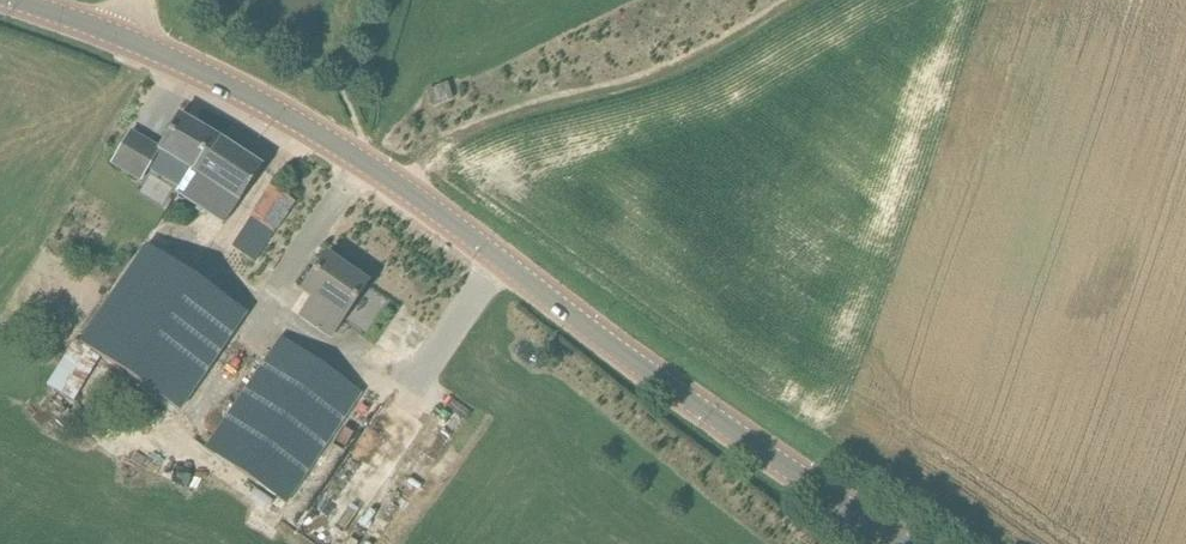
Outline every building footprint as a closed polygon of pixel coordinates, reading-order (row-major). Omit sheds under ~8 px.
[(451,83),(432,90),(438,105),(457,97),(451,83)] [(177,195),(213,136),(179,116),(166,137),(158,148),(131,130),(109,165),(141,183),(148,171),(178,188),(175,193),(177,195)] [(238,203),(248,187),(261,167),(220,141),(213,136),(177,195),(224,225),(238,203)] [(256,263),(296,203),(269,186),(232,247),(256,263)] [(247,314),(145,245),(78,342),(180,412),(247,314)] [(328,338),(352,303),(366,283),(326,256),(312,276),(300,294),(308,301),(298,317),(328,338)] [(197,437),(207,444),(204,448),(287,505),(363,394),(280,337),(253,376),(244,370),(197,437)]
